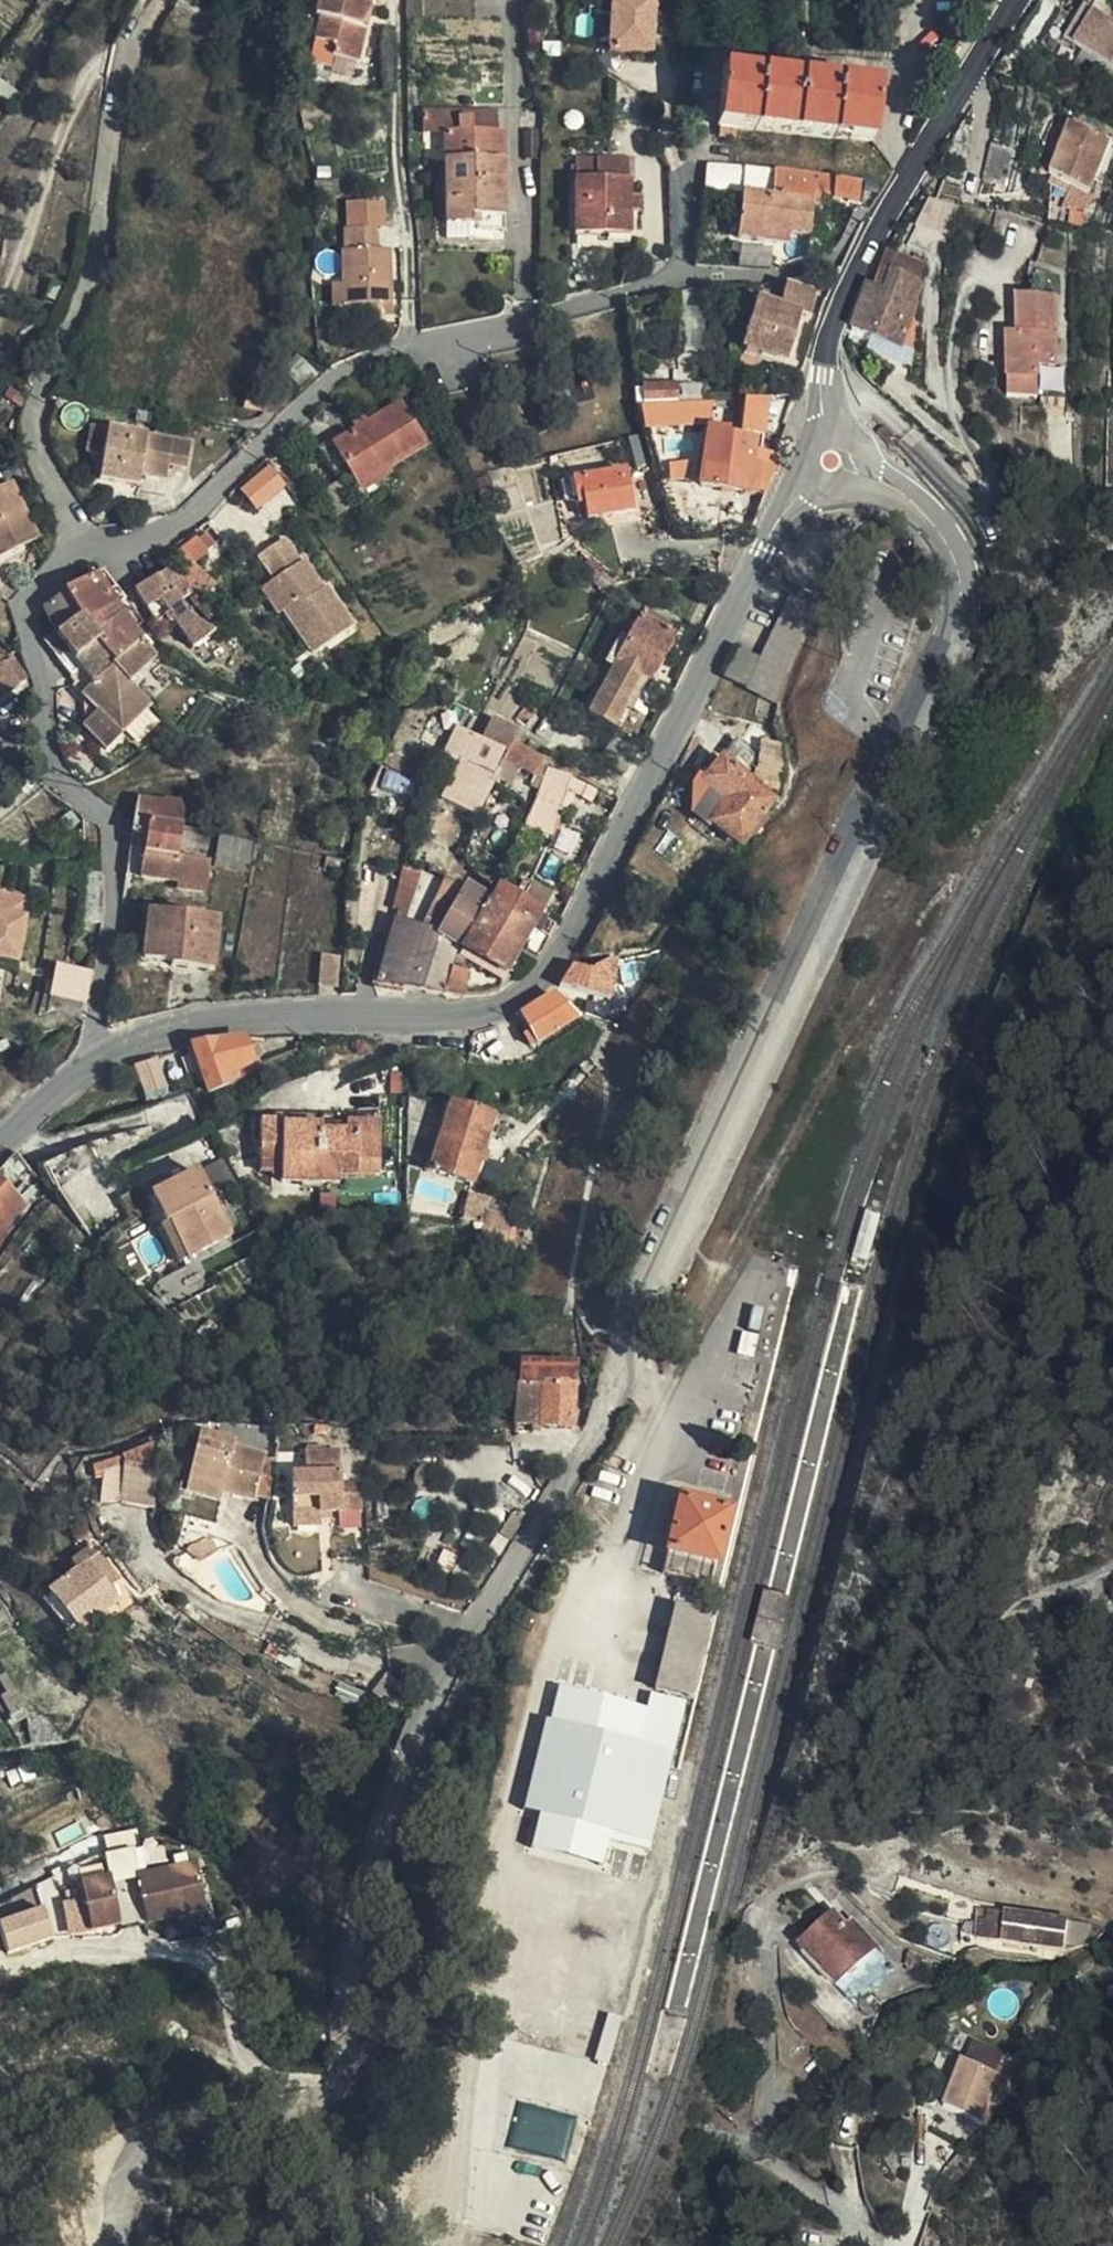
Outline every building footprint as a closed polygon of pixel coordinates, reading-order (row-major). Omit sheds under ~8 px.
[(306,5),(298,41),(332,49),(330,59),(355,65),(368,8),(364,8),(365,0),(316,0),(314,7),(306,5)] [(611,43),(653,45),(654,0),(613,0),(611,43)] [(1112,41),(1112,0),(1064,0),(1051,21),(1091,46),(1101,33),(1112,41)] [(725,126),(743,127),(743,117),(879,126),(884,71),(727,59),(723,116),(725,116),(725,126)] [(1089,167),(1104,173),(1112,156),(1112,115),(1092,104),(1072,140),(1098,153),(1089,167)] [(443,134),(443,225),(467,225),(467,218),(501,218),(501,134),(443,134)] [(633,227),(631,149),(575,151),(578,229),(633,227)] [(736,191),(732,237),(778,241),(779,230),(786,231),(806,232),(812,193),(856,196),(859,179),(777,170),(775,195),(736,191)] [(381,210),(349,211),(350,235),(375,234),(382,234),(381,210)] [(501,218),(467,218),(467,225),(467,235),(501,234),(501,218)] [(388,257),(376,258),(375,234),(350,235),(343,235),(343,255),(339,256),(340,291),(341,315),(369,314),(369,325),(385,324),(384,313),(389,312),(388,257)] [(852,319),(898,341),(928,260),(916,257),(912,270),(894,263),(886,287),(867,278),(852,319)] [(812,310),(817,287),(791,281),(785,302),(756,295),(744,343),(788,354),(800,307),(812,310)] [(329,291),(329,315),(341,315),(340,291),(329,291)] [(1014,339),(1014,398),(1036,398),(1036,365),(1054,365),(1054,298),(1028,298),(1028,339),(1014,339)] [(713,425),(712,400),(702,400),(701,379),(643,381),(644,427),(713,425)] [(417,454),(394,413),(326,455),(351,495),(417,454)] [(704,482),(761,490),(765,462),(756,461),(759,438),(730,433),(731,429),(711,426),(704,482)] [(141,485),(142,475),(149,477),(159,437),(92,427),(88,451),(105,454),(101,479),(141,485)] [(169,480),(171,465),(190,468),(193,443),(159,437),(149,477),(169,480)] [(641,450),(591,459),(595,484),(604,484),(606,498),(649,492),(641,450)] [(578,461),(582,479),(595,484),(591,459),(578,461)] [(776,464),(765,462),(761,490),(768,491),(776,464)] [(254,512),(275,494),(260,477),(240,495),(254,512)] [(12,479),(0,484),(0,555),(40,536),(12,479)] [(248,517),(254,512),(240,495),(233,501),(248,517)] [(198,543),(193,547),(202,559),(208,553),(198,543)] [(316,654),(346,633),(326,603),(322,605),(315,596),(296,567),(292,569),(276,545),(252,562),(268,586),(285,610),(281,614),(316,654)] [(189,570),(202,559),(193,547),(178,559),(189,570)] [(177,581),(195,602),(208,591),(190,571),(177,581)] [(186,603),(169,574),(130,597),(152,631),(176,615),(174,611),(186,603)] [(90,588),(76,594),(70,596),(61,600),(76,620),(48,641),(68,666),(94,646),(85,634),(110,613),(102,603),(110,599),(98,582),(90,588)] [(261,590),(281,614),(285,610),(268,586),(261,590)] [(261,590),(255,595),(272,621),(277,618),(276,616),(281,614),(261,590)] [(322,605),(326,603),(319,593),(315,596),(322,605)] [(61,600),(38,618),(47,638),(48,641),(76,620),(61,600)] [(651,671),(656,674),(681,629),(644,608),(618,654),(621,655),(592,708),(618,722),(628,703),(647,669),(651,671)] [(150,667),(128,639),(134,635),(139,632),(127,616),(116,623),(110,613),(85,634),(94,646),(111,669),(108,672),(121,690),(135,678),(150,667)] [(316,654),(281,614),(276,616),(277,618),(306,660),(316,654)] [(211,640),(182,625),(176,615),(152,631),(155,635),(170,625),(188,655),(211,640)] [(810,628),(784,616),(749,686),(776,698),(810,628)] [(74,674),(68,666),(48,641),(47,638),(36,645),(62,682),(74,674)] [(68,666),(74,674),(79,680),(85,690),(108,672),(111,669),(94,646),(68,666)] [(18,689),(3,668),(0,670),(0,700),(18,689)] [(628,703),(633,706),(651,671),(647,669),(628,703)] [(75,700),(92,718),(121,690),(108,672),(85,690),(75,700)] [(135,678),(121,690),(92,718),(76,733),(77,733),(90,737),(130,699),(126,695),(139,682),(135,678)] [(79,680),(65,688),(75,700),(85,690),(79,680)] [(523,735),(525,731),(530,734),(556,747),(559,749),(565,738),(529,719),(530,716),(533,710),(509,698),(497,721),(523,735)] [(90,737),(77,733),(99,758),(115,743),(113,740),(142,712),(130,699),(90,737)] [(490,736),(507,745),(500,758),(509,763),(523,735),(497,721),(490,736)] [(509,763),(513,765),(530,734),(525,731),(523,735),(509,763)] [(413,733),(399,772),(412,777),(427,738),(413,733)] [(530,734),(513,765),(541,779),(556,747),(530,734)] [(484,749),(500,758),(507,745),(490,736),(484,749)] [(442,744),(427,738),(412,777),(427,782),(442,744)] [(740,739),(729,754),(751,772),(763,757),(740,739)] [(587,758),(574,753),(576,749),(567,744),(559,761),(576,768),(574,774),(579,776),(587,758)] [(743,842),(752,829),(758,835),(770,819),(764,815),(776,800),(719,755),(696,786),(693,807),(743,842)] [(502,782),(486,775),(475,799),(491,806),(502,782)] [(168,805),(134,803),(127,836),(142,839),(143,828),(170,830),(177,829),(177,821),(169,820),(168,805)] [(143,828),(142,839),(142,845),(170,849),(170,830),(143,828)] [(142,845),(142,839),(127,836),(125,852),(140,854),(142,845)] [(252,847),(218,841),(212,868),(241,874),(244,856),(251,857),(252,847)] [(142,845),(140,854),(138,868),(136,877),(136,881),(170,884),(170,862),(170,849),(142,845)] [(125,852),(123,868),(138,868),(140,854),(125,852)] [(462,862),(441,852),(425,899),(442,905),(462,862)] [(170,862),(170,884),(182,887),(181,895),(199,898),(203,867),(170,862)] [(472,867),(462,862),(442,905),(458,911),(481,928),(496,905),(537,929),(550,906),(551,904),(485,867),(482,872),(472,867)] [(541,882),(558,892),(568,877),(551,866),(541,882)] [(136,877),(138,868),(123,868),(122,876),(136,877)] [(85,878),(82,891),(98,891),(97,877),(85,878)] [(182,887),(170,884),(169,893),(181,895),(182,887)] [(98,898),(98,891),(82,891),(80,931),(86,933),(87,926),(96,927),(97,913),(98,898)] [(14,967),(24,903),(0,899),(0,965),(14,967)] [(425,899),(424,903),(421,910),(412,908),(396,963),(423,967),(442,905),(425,899)] [(517,965),(537,929),(496,905),(481,928),(458,911),(442,905),(423,967),(462,973),(465,976),(479,976),(493,975),(508,973),(512,972),(522,968),(517,965)] [(207,971),(211,917),(143,913),(140,963),(167,964),(167,970),(207,971)] [(339,967),(358,965),(356,937),(336,938),(339,967)] [(50,994),(86,1002),(93,969),(58,961),(50,994)] [(561,984),(602,992),(606,969),(574,964),(561,984)] [(521,1015),(538,1040),(578,1012),(554,993),(521,1015)] [(247,1041),(195,1047),(212,1092),(236,1083),(235,1080),(241,1078),(238,1069),(256,1062),(247,1041)] [(170,1084),(159,1055),(137,1064),(148,1092),(170,1084)] [(472,1176),(492,1110),(450,1099),(430,1165),(472,1176)] [(259,1168),(298,1170),(297,1181),(319,1182),(321,1112),(261,1110),(259,1168)] [(339,1174),(376,1175),(379,1175),(381,1114),(321,1112),(319,1182),(334,1183),(339,1183),(339,1174)] [(0,1167),(0,1177),(17,1192),(36,1170),(17,1149),(0,1167)] [(195,1174),(210,1201),(241,1185),(227,1157),(195,1174)] [(229,1236),(210,1201),(195,1174),(150,1199),(164,1226),(169,1224),(187,1258),(229,1236)] [(339,1183),(334,1183),(334,1189),(376,1190),(376,1175),(339,1174),(339,1183)] [(20,1203),(0,1184),(0,1230),(20,1203)] [(484,1222),(489,1207),(493,1194),(468,1186),(458,1215),(484,1222)] [(0,1230),(0,1237),(23,1205),(20,1203),(0,1230)] [(484,1222),(513,1232),(518,1216),(489,1207),(484,1222)] [(881,1216),(866,1211),(853,1256),(868,1260),(881,1216)] [(513,1232),(484,1222),(481,1233),(510,1241),(513,1232)] [(758,1328),(763,1309),(748,1304),(743,1324),(758,1328)] [(754,1357),(759,1334),(742,1330),(736,1353),(754,1357)] [(579,1359),(522,1355),(517,1420),(576,1424),(579,1359)] [(201,1427),(194,1425),(183,1476),(223,1486),(225,1479),(191,1472),(201,1427)] [(191,1472),(225,1479),(223,1486),(258,1494),(267,1449),(236,1441),(237,1435),(201,1427),(191,1472)] [(342,1449),(308,1451),(310,1472),(295,1473),(298,1525),(325,1524),(325,1518),(324,1510),(336,1509),(346,1508),(342,1449)] [(124,1460),(121,1496),(156,1498),(160,1457),(124,1454),(124,1460)] [(102,1468),(100,1501),(121,1496),(124,1460),(102,1468)] [(738,1499),(689,1487),(669,1577),(693,1583),(717,1589),(738,1499)] [(336,1509),(324,1510),(325,1518),(336,1517),(336,1509)] [(217,1542),(234,1533),(226,1519),(202,1528),(201,1535),(217,1542)] [(88,1557),(110,1585),(123,1574),(95,1538),(82,1550),(88,1557)] [(86,1619),(105,1605),(118,1595),(110,1585),(88,1557),(53,1587),(81,1624),(86,1619)] [(43,1594),(72,1631),(81,1624),(53,1587),(43,1594)] [(790,1595),(763,1589),(749,1641),(776,1648),(790,1595)] [(689,1601),(663,1695),(690,1702),(715,1608),(689,1601)] [(95,1629),(113,1614),(105,1605),(86,1619),(95,1629)] [(690,1702),(663,1695),(659,1709),(556,1682),(511,1850),(602,1874),(609,1846),(649,1857),(690,1702)] [(202,1858),(143,1868),(151,1914),(210,1904),(202,1858)] [(115,1869),(84,1873),(92,1920),(123,1915),(115,1869)] [(56,1936),(36,1887),(0,1902),(0,1959),(56,1936)] [(792,1944),(854,1996),(888,1960),(826,1906),(792,1944)] [(974,1938),(1061,1943),(1061,1913),(983,1908),(984,1916),(973,1918),(974,1938)] [(227,1912),(208,1917),(209,1927),(230,1924),(227,1912)] [(906,1965),(928,1972),(932,1958),(910,1952),(906,1965)] [(943,2104),(990,2119),(1004,2070),(958,2056),(943,2104)]
